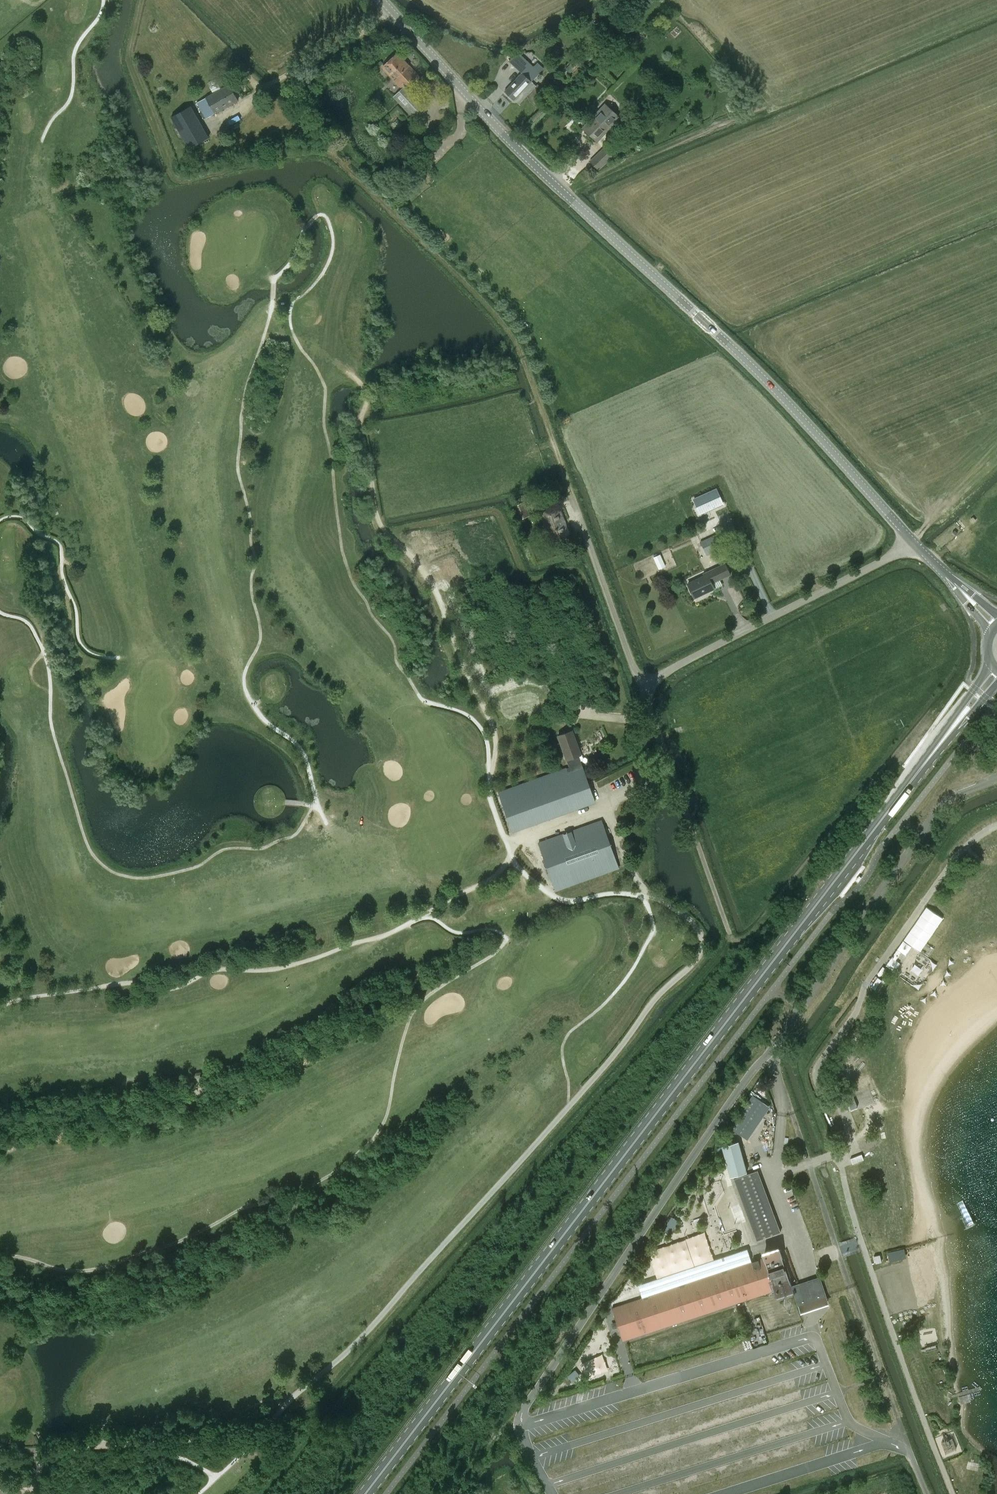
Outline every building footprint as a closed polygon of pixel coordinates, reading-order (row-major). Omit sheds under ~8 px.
[(627,44),(633,37),(628,33),(622,40),(627,44)] [(540,72),(544,69),(537,63),(534,66),(518,51),(509,61),(521,73),(504,92),(514,100),(531,81),(540,72)] [(393,96),(401,105),(416,120),(426,110),(411,95),(407,90),(421,78),(398,53),(382,67),(402,88),(393,96)] [(197,103),(206,119),(215,114),(238,101),(229,85),(221,89),(216,79),(208,84),(213,94),(197,103)] [(605,104),(591,120),(583,129),(597,142),(619,117),(605,104)] [(189,149),(209,138),(191,106),(171,117),(189,149)] [(434,144),(426,136),(417,145),(424,153),(434,144)] [(604,147),(589,161),(599,171),(613,157),(604,147)] [(695,508),(699,516),(723,505),(715,489),(694,499),(697,507),(695,508)] [(518,520),(530,515),(525,501),(513,506),(518,520)] [(555,507),(544,511),(541,517),(550,542),(570,535),(561,510),(555,507)] [(718,534),(701,541),(708,556),(724,549),(718,534)] [(654,558),(659,569),(665,566),(660,555),(654,558)] [(702,574),(703,576),(688,584),(695,598),(715,589),(712,584),(731,575),(725,563),(702,574)] [(183,683),(192,682),(191,670),(182,671),(183,683)] [(186,709),(175,709),(176,723),(186,723),(186,709)] [(566,761),(567,760),(579,756),(582,755),(573,730),(557,735),(566,761)] [(555,772),(498,792),(512,832),(591,804),(596,802),(579,756),(567,760),(569,767),(566,768),(555,772)] [(591,824),(538,843),(555,891),(591,878),(619,868),(602,820),(591,824)] [(985,843),(995,861),(996,859),(996,837),(985,843)] [(881,980),(877,978),(871,987),(875,990),(881,980)] [(853,1094),(846,1097),(851,1109),(857,1107),(853,1094)] [(770,1108),(753,1096),(730,1129),(748,1141),(770,1108)] [(829,1115),(830,1123),(840,1122),(840,1114),(829,1115)] [(747,1175),(739,1143),(722,1148),(731,1179),(747,1175)] [(864,1160),(861,1154),(850,1159),(852,1164),(864,1160)] [(780,1234),(758,1172),(734,1180),(757,1243),(780,1234)] [(663,1230),(668,1233),(677,1220),(672,1216),(663,1230)] [(703,1234),(686,1238),(693,1265),(709,1261),(708,1258),(715,1256),(709,1231),(703,1232),(703,1234)] [(889,1251),(890,1259),(905,1256),(904,1248),(889,1251)] [(764,1257),(613,1308),(623,1341),(775,1290),(776,1292),(792,1287),(792,1286),(780,1251),(764,1256),(764,1257)] [(820,1276),(807,1281),(813,1300),(826,1295),(820,1276)] [(632,1289),(641,1286),(638,1277),(629,1280),(632,1289)] [(799,1285),(798,1284),(792,1286),(792,1287),(798,1305),(804,1303),(799,1285)] [(573,1382),(579,1377),(574,1370),(568,1376),(573,1382)]
